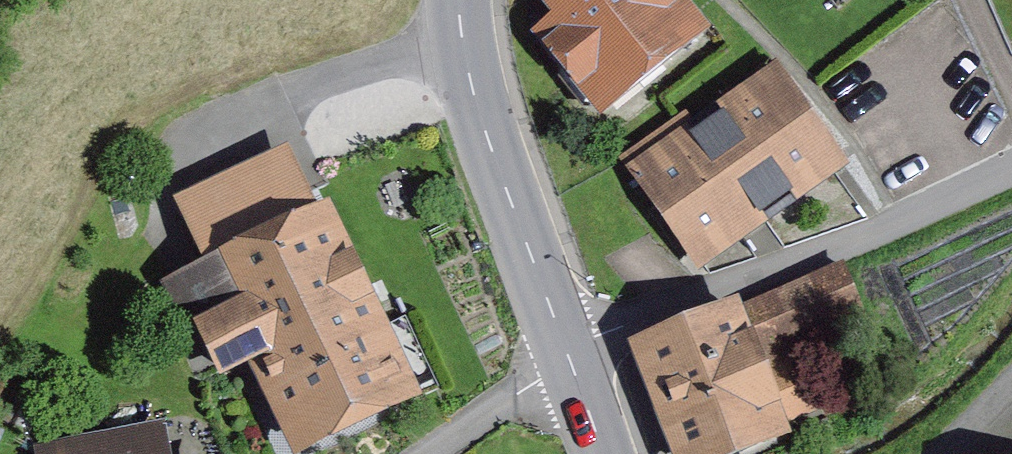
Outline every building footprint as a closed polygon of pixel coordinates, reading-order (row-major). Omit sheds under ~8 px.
[(671,0),(550,0),(568,22),(548,38),(570,65),(569,75),(587,97),(597,98),(690,23),(671,0)] [(694,251),(826,158),(776,86),(697,142),(683,122),(630,159),(694,251)] [(182,206),(209,263),(310,217),(282,158),(182,206)] [(394,393),(310,217),(209,263),(167,283),(191,335),(203,329),(222,369),(267,347),(308,434),(394,393)] [(844,268),(736,312),(780,420),(823,403),(801,348),(865,321),(844,268)] [(780,420),(736,312),(637,352),(649,382),(664,377),(668,386),(661,388),(687,453),(709,453),(781,425),(780,420)] [(147,430),(37,451),(38,453),(152,453),(147,430)]
